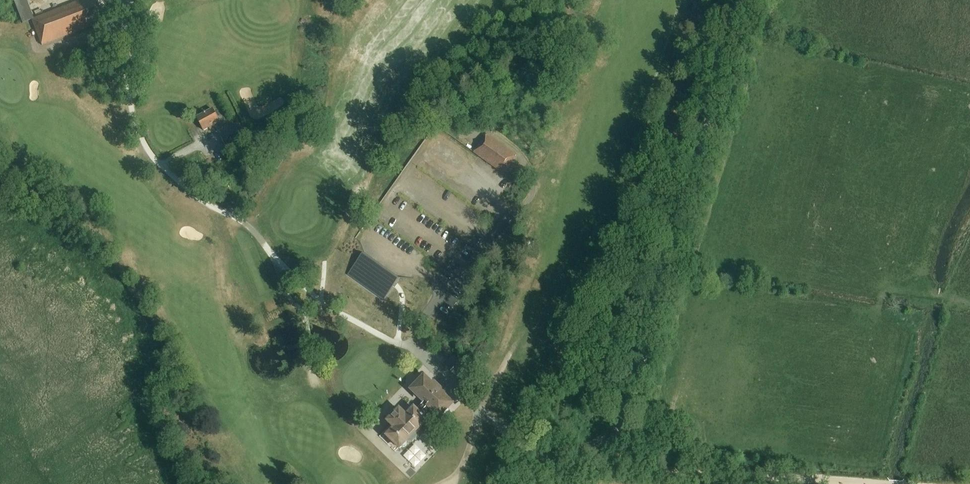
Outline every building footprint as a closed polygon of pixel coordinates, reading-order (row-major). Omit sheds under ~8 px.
[(31,20),(41,46),(102,23),(94,0),(83,0),(31,20)] [(218,132),(222,130),(219,124),(220,123),(213,110),(195,119),(202,131),(207,129),(208,131),(215,127),(218,132)] [(238,128),(222,137),(227,146),(243,138),(238,128)] [(517,156),(487,135),(474,153),(504,175),(517,156)] [(372,272),(358,293),(393,316),(407,294),(372,272)] [(434,411),(439,416),(443,413),(444,415),(448,410),(447,408),(450,405),(447,402),(450,399),(433,383),(431,385),(424,379),(413,391),(423,401),(406,418),(399,412),(388,423),(394,430),(387,437),(399,450),(401,448),(402,448),(403,448),(404,448),(405,448),(406,447),(406,446),(407,446),(407,445),(407,444),(407,443),(407,442),(408,443),(412,443),(420,435),(420,430),(419,429),(426,422),(425,421),(434,411)]
